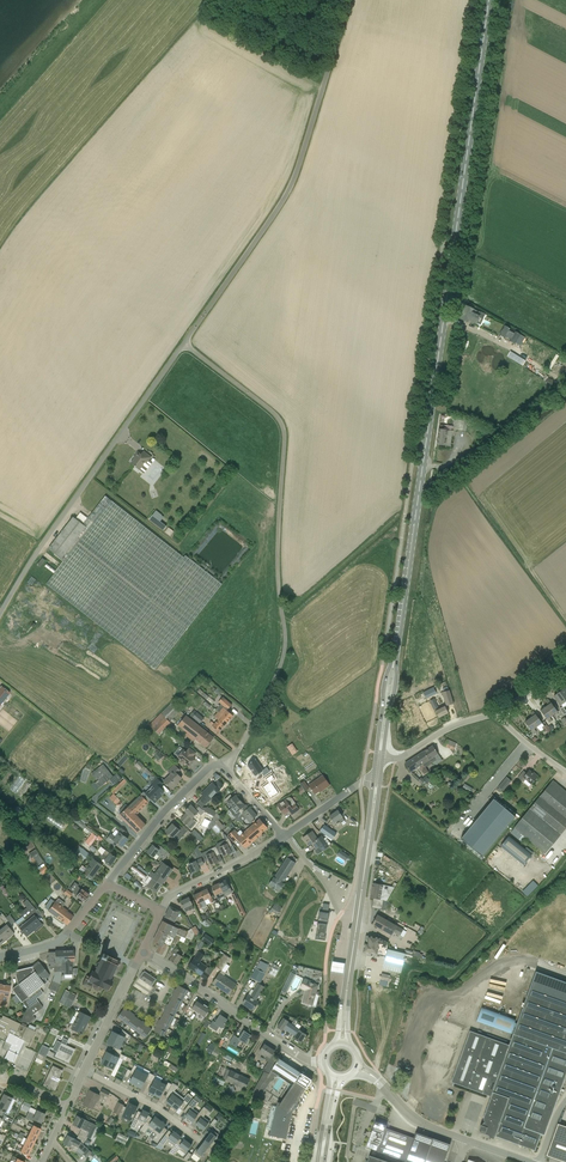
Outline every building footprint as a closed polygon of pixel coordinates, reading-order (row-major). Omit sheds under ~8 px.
[(465,305),(459,318),(468,323),(469,321),(476,324),(481,316),(473,312),(475,309),(465,305)] [(508,330),(502,327),(497,337),(502,340),(503,338),(508,341),(507,342),(513,345),(518,336),(512,333),(512,334),(507,331),(508,330)] [(508,352),(506,357),(523,365),(525,360),(508,352)] [(554,384),(553,379),(548,378),(545,382),(546,386),(550,387),(551,387),(553,385),(554,384)] [(439,429),(437,445),(451,446),(452,444),(453,437),(454,437),(455,433),(453,433),(453,431),(439,429)] [(131,463),(136,467),(135,468),(139,471),(147,460),(149,461),(151,457),(144,451),(141,455),(138,452),(135,456),(136,457),(131,463)] [(184,558),(111,501),(105,496),(88,519),(80,513),(76,519),(74,517),(48,549),(64,561),(46,584),(155,670),(222,584),(186,556),(184,558)] [(156,510),(150,519),(164,529),(167,526),(160,522),(158,520),(162,515),(156,510)] [(42,558),(37,565),(40,567),(45,560),(42,558)] [(434,687),(433,687),(432,685),(422,690),(423,692),(426,698),(436,692),(434,687)] [(10,693),(1,686),(0,688),(0,705),(10,693)] [(219,696),(223,693),(217,688),(214,691),(219,696)] [(453,704),(452,698),(449,690),(445,691),(442,692),(446,706),(453,704)] [(209,697),(203,692),(201,694),(207,699),(213,705),(215,702),(209,697)] [(562,705),(565,702),(565,701),(559,692),(554,696),(561,705),(561,704),(562,705)] [(219,702),(221,704),(216,709),(219,712),(222,715),(221,716),(228,722),(233,716),(227,710),(232,705),(223,697),(219,702)] [(430,700),(435,711),(439,718),(448,713),(445,706),(441,708),(440,706),(443,705),(440,698),(436,700),(435,698),(430,700)] [(552,715),(557,712),(549,700),(546,702),(548,705),(546,707),(552,715)] [(172,703),(157,717),(161,722),(161,723),(166,727),(170,723),(169,722),(180,711),(172,703)] [(285,706),(279,703),(272,715),(278,719),(284,707),(285,706)] [(540,711),(549,723),(552,720),(550,717),(552,715),(546,707),(540,711)] [(194,710),(190,715),(200,724),(204,719),(194,710)] [(542,723),(533,711),(530,713),(533,716),(530,718),(537,727),(539,730),(544,726),(542,723)] [(213,726),(212,726),(219,732),(228,722),(221,716),(222,715),(219,712),(215,717),(218,720),(214,724),(212,722),(210,724),(213,726)] [(206,747),(214,738),(186,715),(178,725),(206,747)] [(161,722),(157,717),(149,726),(158,735),(166,727),(161,723),(161,722)] [(534,734),(536,732),(534,729),(537,727),(530,718),(525,722),(534,734)] [(551,730),(549,727),(547,724),(542,727),(545,731),(546,730),(548,733),(551,730)] [(445,745),(450,748),(454,749),(456,743),(447,739),(445,745)] [(291,745),(287,747),(288,748),(292,755),(296,753),(291,745)] [(438,754),(439,754),(433,745),(423,751),(429,760),(430,759),(432,763),(437,766),(439,763),(443,760),(441,758),(438,754)] [(196,753),(190,748),(186,752),(184,750),(178,757),(189,766),(195,759),(193,757),(196,753)] [(405,763),(411,772),(417,768),(423,776),(429,772),(426,767),(432,763),(430,759),(429,760),(423,751),(405,763)] [(248,766),(247,766),(250,769),(255,776),(261,772),(264,776),(270,772),(267,767),(263,770),(255,759),(248,765),(248,766)] [(144,765),(139,761),(134,765),(140,770),(144,765)] [(92,774),(97,781),(96,782),(99,787),(103,784),(104,784),(109,780),(114,786),(122,779),(118,773),(113,776),(103,764),(92,774)] [(182,778),(177,773),(180,770),(175,765),(168,771),(171,774),(164,781),(172,789),(178,784),(177,783),(182,778)] [(524,771),(518,778),(523,782),(526,779),(531,784),(538,776),(533,773),(533,774),(529,771),(527,773),(524,771)] [(17,775),(12,790),(18,793),(24,777),(17,775)] [(270,797),(271,798),(279,793),(271,782),(275,779),(272,775),(266,779),(269,783),(263,787),(268,794),(267,795),(269,797),(270,797)] [(330,785),(323,775),(309,785),(315,794),(323,788),(324,789),(330,785)] [(164,792),(159,786),(162,783),(157,778),(151,784),(153,786),(146,793),(155,803),(159,799),(158,798),(164,792)] [(112,793),(114,794),(127,782),(124,779),(111,791),(112,793)] [(503,791),(509,783),(505,779),(498,787),(503,791)] [(522,834),(545,854),(561,834),(561,835),(565,829),(565,791),(562,788),(557,784),(553,781),(553,780),(513,827),(514,828),(510,832),(518,839),(522,834)] [(220,790),(223,786),(219,781),(215,785),(213,783),(207,788),(215,795),(220,790)] [(304,781),(300,783),(302,786),(305,791),(309,788),(304,781)] [(472,793),(474,789),(465,783),(463,788),(472,793)] [(305,791),(302,786),(297,790),(300,795),(305,791)] [(200,800),(205,805),(209,801),(215,795),(207,788),(202,794),(204,796),(200,800)] [(114,794),(112,793),(108,797),(116,805),(120,800),(114,794)] [(230,794),(225,799),(227,802),(228,802),(232,807),(240,800),(238,797),(237,798),(235,795),(233,797),(230,794)] [(126,804),(124,806),(120,810),(120,814),(120,815),(137,833),(146,825),(136,815),(149,803),(142,795),(141,795),(129,807),(126,804)] [(277,805),(279,807),(284,815),(289,811),(292,815),(300,809),(295,803),(296,803),(292,798),(291,797),(289,797),(288,798),(277,805)] [(236,818),(238,817),(244,811),(242,809),(244,806),(242,804),(243,803),(240,800),(232,807),(229,810),(236,818)] [(462,839),(483,857),(517,818),(495,800),(462,839)] [(198,821),(197,820),(205,811),(214,816),(217,812),(207,807),(207,808),(202,807),(201,809),(197,805),(194,808),(191,805),(185,811),(187,813),(196,822),(198,821)] [(239,818),(243,815),(251,823),(255,820),(253,819),(257,815),(250,807),(249,807),(244,811),(238,817),(239,818)] [(329,816),(334,823),(339,819),(341,823),(345,821),(342,817),(338,810),(329,816)] [(191,829),(191,828),(196,822),(187,813),(181,819),(191,829)] [(27,816),(24,821),(22,824),(28,829),(30,826),(29,825),(33,821),(27,816)] [(83,817),(80,821),(85,825),(88,821),(83,817)] [(226,826),(219,819),(216,822),(223,829),(226,826)] [(247,838),(251,843),(262,834),(261,833),(267,827),(260,819),(259,819),(254,824),(244,833),(248,837),(247,838)] [(208,830),(212,827),(216,824),(215,822),(213,820),(210,824),(208,829),(208,830)] [(181,838),(189,830),(184,825),(180,830),(173,824),(166,831),(173,838),(177,834),(181,838)] [(320,830),(328,836),(327,837),(331,840),(336,834),(324,825),(320,830)] [(115,847),(118,843),(122,847),(128,839),(124,835),(127,832),(121,827),(118,831),(120,833),(116,838),(111,834),(108,838),(106,840),(115,847)] [(203,838),(195,830),(197,828),(195,827),(193,829),(194,829),(191,832),(201,841),(203,838)] [(29,837),(32,834),(28,831),(27,831),(25,829),(23,831),(25,834),(29,837)] [(245,848),(251,843),(247,838),(248,837),(244,833),(240,836),(234,829),(228,835),(234,842),(237,839),(245,848)] [(319,846),(322,851),(329,846),(322,835),(318,838),(312,831),(303,838),(308,846),(312,843),(316,849),(319,846)] [(89,847),(97,837),(92,833),(92,834),(85,844),(89,847)] [(217,848),(220,854),(223,853),(224,856),(232,853),(229,847),(232,846),(229,839),(225,834),(223,835),(227,843),(217,848)] [(532,855),(525,849),(509,836),(501,846),(524,865),(532,855)] [(147,852),(154,858),(154,857),(156,854),(162,858),(162,859),(168,851),(161,846),(158,849),(153,845),(147,852)] [(194,859),(203,855),(198,845),(192,853),(194,859)] [(87,857),(91,852),(83,846),(79,852),(76,856),(83,860),(85,856),(87,857)] [(218,861),(216,856),(220,854),(217,848),(216,846),(209,850),(210,853),(206,855),(206,854),(203,855),(205,860),(208,859),(211,865),(218,861)] [(28,855),(31,858),(30,859),(35,867),(43,861),(38,853),(35,849),(28,855)] [(116,858),(111,853),(106,850),(101,857),(105,861),(111,865),(116,858)] [(337,855),(338,855),(346,861),(349,856),(341,850),(337,855)] [(298,859),(293,856),(294,855),(294,854),(293,854),(291,853),(290,854),(290,853),(287,857),(296,863),(298,859)] [(269,885),(279,892),(285,883),(283,882),(296,863),(287,857),(275,877),(274,876),(269,885)] [(84,873),(92,879),(102,865),(94,859),(84,873)] [(196,861),(189,864),(193,873),(200,870),(198,867),(204,864),(201,859),(196,861)] [(161,866),(156,874),(152,871),(149,876),(153,879),(162,885),(173,869),(162,862),(160,865),(161,866)] [(44,865),(38,869),(42,875),(48,871),(44,865)] [(133,866),(132,868),(145,877),(146,875),(133,866)] [(157,893),(162,885),(153,879),(147,886),(157,893)] [(229,894),(232,893),(226,880),(219,883),(223,892),(227,890),(229,894)] [(523,892),(529,896),(539,885),(534,880),(523,892)] [(212,886),(218,899),(221,898),(219,893),(223,892),(219,883),(212,886)] [(391,887),(383,885),(373,883),(371,896),(371,897),(373,898),(378,899),(384,900),(387,901),(395,888),(391,887)] [(72,893),(76,896),(84,901),(89,895),(77,886),(72,893)] [(211,903),(214,901),(207,889),(201,892),(205,900),(209,898),(211,903)] [(193,895),(200,908),(202,907),(203,908),(207,906),(205,900),(201,892),(193,895)] [(192,904),(189,897),(181,902),(186,912),(194,908),(192,904)] [(48,910),(67,924),(73,916),(67,911),(62,907),(65,903),(58,898),(55,902),(51,899),(44,907),(48,910)] [(384,900),(378,899),(373,898),(372,908),(377,909),(382,909),(384,900)] [(20,913),(26,921),(34,931),(34,930),(38,926),(39,927),(42,924),(33,913),(36,910),(27,899),(23,903),(26,907),(20,913)] [(240,901),(236,903),(242,916),(246,914),(240,901)] [(282,907),(275,903),(270,910),(278,915),(282,907)] [(175,921),(180,911),(170,907),(165,917),(175,921)] [(328,913),(322,912),(319,911),(318,923),(316,935),(316,934),(315,939),(325,940),(326,936),(325,936),(325,935),(326,925),(327,925),(328,919),(329,913),(328,913)] [(8,921),(5,917),(2,913),(0,915),(0,918),(5,924),(8,921)] [(198,918),(195,913),(187,917),(189,922),(198,918)] [(15,922),(9,915),(5,917),(8,921),(11,925),(15,922)] [(377,915),(372,924),(383,930),(385,925),(389,927),(392,923),(379,916),(377,915)] [(34,931),(26,921),(19,928),(26,937),(34,931)] [(177,934),(184,937),(187,932),(180,929),(163,921),(159,930),(153,942),(159,945),(156,952),(162,955),(167,945),(171,947),(173,942),(175,938),(177,935),(176,935),(177,934)] [(385,925),(383,930),(392,936),(394,932),(400,935),(403,930),(397,926),(392,923),(389,927),(385,925)] [(6,940),(7,940),(6,939),(11,936),(14,934),(11,929),(6,924),(0,929),(0,932),(6,940)] [(194,932),(192,929),(192,928),(191,928),(186,932),(187,932),(184,937),(186,938),(192,941),(195,934),(194,932)] [(215,940),(205,934),(201,939),(211,946),(215,940)] [(177,935),(175,938),(173,942),(178,945),(181,937),(177,935)] [(365,942),(364,944),(363,952),(378,954),(379,946),(380,938),(368,936),(367,943),(365,942)] [(380,938),(379,946),(378,954),(386,955),(383,969),(401,973),(406,954),(387,949),(387,947),(388,942),(380,938)] [(171,955),(173,956),(170,960),(177,964),(182,956),(181,955),(183,952),(176,948),(171,955)] [(74,961),(74,950),(61,951),(61,966),(61,972),(62,972),(63,971),(64,975),(64,974),(72,974),(72,961),(74,961)] [(55,952),(48,952),(48,966),(49,966),(49,968),(54,968),(54,972),(58,972),(58,975),(57,977),(61,977),(61,975),(62,972),(61,972),(61,966),(61,951),(55,951),(55,952)] [(194,959),(194,958),(188,967),(201,975),(200,976),(207,980),(213,971),(200,962),(204,955),(199,952),(194,959)] [(102,988),(103,989),(107,991),(107,989),(108,990),(113,981),(110,980),(111,978),(112,976),(113,976),(113,975),(114,974),(115,972),(115,971),(116,971),(115,970),(117,966),(118,966),(120,962),(102,953),(100,957),(100,960),(99,962),(98,962),(98,963),(97,963),(96,965),(96,967),(95,967),(96,968),(94,972),(92,971),(89,977),(86,976),(84,980),(82,985),(83,985),(91,989),(92,987),(94,989),(97,991),(100,990),(102,988)] [(230,958),(224,954),(216,966),(222,970),(226,964),(230,958)] [(50,976),(38,961),(28,969),(27,968),(15,971),(18,984),(12,988),(12,991),(14,993),(20,1001),(21,1002),(22,1001),(32,1015),(43,1007),(36,998),(43,993),(39,988),(48,982),(46,979),(50,976)] [(265,973),(255,968),(251,977),(260,982),(265,973)] [(453,1076),(451,1082),(491,1096),(483,1118),(485,1122),(481,1124),(480,1127),(482,1133),(489,1135),(490,1137),(493,1138),(494,1138),(495,1137),(495,1136),(498,1137),(535,1150),(541,1134),(544,1135),(565,1075),(565,981),(536,970),(513,1033),(509,1044),(470,1030),(453,1076)] [(142,974),(140,979),(151,987),(157,979),(145,971),(144,972),(143,972),(141,974),(142,974)] [(291,972),(287,979),(292,982),(296,974),(291,972)] [(220,973),(216,978),(213,983),(214,983),(222,988),(221,989),(229,994),(236,983),(220,973)] [(303,1003),(312,1005),(317,986),(305,979),(301,987),(306,990),(303,1003)] [(56,992),(59,985),(60,983),(52,980),(49,988),(56,992)] [(253,1010),(258,1002),(256,1000),(264,987),(259,983),(250,997),(248,995),(243,1003),(253,1010)] [(4,1007),(6,996),(8,996),(10,986),(0,984),(0,1006),(4,1007)] [(186,995),(189,991),(179,985),(175,991),(174,991),(174,992),(184,998),(186,995)] [(170,1000),(181,1006),(183,1002),(182,1001),(184,998),(174,992),(173,994),(173,995),(170,1000)] [(20,1001),(14,993),(11,995),(17,1003),(20,1001)] [(66,1000),(64,1004),(63,1005),(70,1008),(73,1001),(66,998),(66,1000)] [(165,1008),(176,1013),(178,1010),(181,1006),(170,1000),(167,1006),(166,1006),(165,1008)] [(198,1000),(192,1008),(199,1013),(205,1017),(211,1008),(198,1000)] [(477,1021),(511,1033),(516,1019),(482,1007),(477,1021)] [(117,1018),(122,1021),(122,1020),(125,1022),(132,1013),(130,1012),(127,1011),(124,1008),(117,1018)] [(174,1018),(175,1017),(175,1016),(176,1013),(165,1008),(165,1009),(165,1010),(165,1011),(162,1016),(173,1021),(174,1018)] [(72,1024),(70,1025),(68,1029),(69,1030),(73,1032),(74,1032),(75,1031),(79,1033),(83,1024),(86,1026),(90,1017),(79,1011),(79,1012),(77,1012),(74,1017),(76,1018),(73,1024),(72,1024)] [(132,1013),(125,1022),(128,1024),(127,1025),(131,1028),(138,1019),(133,1015),(134,1014),(132,1013)] [(223,1028),(226,1024),(225,1024),(226,1023),(225,1023),(227,1019),(221,1015),(216,1023),(213,1021),(210,1026),(216,1030),(220,1025),(222,1027),(223,1028)] [(4,1058),(14,1063),(17,1054),(16,1054),(18,1050),(19,1051),(22,1044),(23,1040),(30,1043),(36,1031),(34,1031),(36,1028),(29,1025),(28,1028),(27,1027),(26,1027),(20,1024),(3,1016),(1,1018),(0,1018),(0,1038),(3,1039),(5,1035),(8,1036),(2,1048),(8,1051),(7,1052),(4,1058)] [(157,1023),(168,1029),(170,1025),(171,1025),(173,1021),(162,1016),(159,1022),(158,1021),(157,1023)] [(284,1028),(290,1032),(294,1026),(295,1027),(298,1022),(295,1020),(291,1025),(288,1022),(289,1021),(284,1018),(277,1027),(282,1030),(284,1028)] [(138,1019),(131,1028),(135,1031),(136,1030),(139,1032),(146,1023),(144,1022),(143,1023),(138,1019)] [(152,1029),(148,1026),(147,1025),(147,1024),(146,1023),(139,1032),(141,1034),(141,1035),(145,1038),(152,1029)] [(158,1025),(157,1027),(154,1031),(165,1037),(167,1032),(167,1031),(168,1029),(157,1023),(157,1025),(158,1025)] [(294,1026),(290,1032),(296,1036),(294,1038),(300,1043),(306,1034),(299,1030),(297,1028),(295,1027),(294,1026)] [(128,1038),(130,1035),(124,1030),(122,1035),(113,1031),(110,1037),(122,1043),(125,1037),(128,1038)] [(244,1030),(239,1038),(234,1035),(230,1043),(236,1047),(241,1040),(246,1043),(249,1040),(250,1039),(249,1038),(251,1035),(244,1030)] [(110,1037),(107,1043),(116,1047),(114,1051),(117,1052),(121,1054),(122,1050),(120,1049),(122,1043),(110,1037)] [(75,1049),(61,1043),(54,1056),(64,1061),(66,1056),(70,1058),(75,1049)] [(212,1054),(216,1046),(211,1043),(206,1050),(212,1054)] [(265,1044),(259,1052),(265,1056),(264,1058),(268,1061),(262,1070),(264,1071),(269,1073),(277,1061),(274,1059),(277,1055),(273,1053),(275,1051),(265,1044)] [(50,1049),(42,1045),(38,1053),(45,1057),(50,1049)] [(221,1049),(216,1046),(212,1054),(216,1057),(221,1049)] [(116,1055),(107,1051),(104,1057),(117,1063),(119,1057),(122,1059),(124,1055),(121,1054),(117,1052),(116,1055)] [(107,1068),(113,1071),(117,1063),(104,1057),(101,1064),(108,1067),(107,1068)] [(277,1061),(269,1073),(264,1071),(253,1091),(258,1095),(259,1095),(268,1078),(271,1080),(271,1081),(276,1074),(292,1085),(281,1102),(278,1102),(269,1135),(270,1135),(286,1139),(293,1110),(295,1110),(299,1105),(296,1103),(306,1088),(307,1088),(312,1080),(302,1073),(279,1058),(277,1061)] [(63,1071),(57,1068),(52,1065),(43,1085),(46,1087),(47,1088),(51,1089),(53,1085),(57,1087),(59,1082),(58,1081),(59,1078),(59,1079),(59,1078),(60,1076),(63,1071)] [(134,1065),(131,1071),(131,1072),(134,1073),(130,1082),(136,1085),(142,1073),(136,1069),(138,1067),(134,1065)] [(231,1070),(226,1080),(245,1089),(250,1079),(231,1070)] [(148,1076),(142,1073),(136,1085),(142,1088),(146,1079),(150,1081),(153,1074),(150,1073),(148,1076)] [(154,1095),(161,1082),(155,1079),(156,1076),(153,1074),(150,1081),(153,1083),(148,1091),(154,1095)] [(215,1077),(213,1081),(223,1085),(224,1082),(215,1077)] [(154,1095),(161,1098),(165,1089),(168,1091),(172,1084),(168,1082),(167,1085),(161,1082),(154,1095)] [(178,1085),(172,1083),(172,1084),(168,1091),(165,1097),(168,1099),(167,1102),(172,1106),(180,1095),(175,1091),(178,1085)] [(84,1105),(93,1109),(96,1102),(101,1104),(105,1096),(108,1097),(110,1093),(102,1089),(99,1095),(90,1090),(88,1095),(89,1095),(84,1105)] [(12,1107),(15,1100),(16,1100),(18,1097),(4,1090),(3,1094),(0,1101),(8,1105),(12,1107)] [(184,1098),(180,1095),(172,1106),(177,1110),(179,1107),(183,1110),(193,1097),(188,1093),(184,1098)] [(198,1102),(193,1098),(183,1111),(184,1112),(184,1111),(187,1113),(185,1116),(193,1121),(195,1119),(194,1119),(199,1113),(193,1108),(198,1102)] [(6,1112),(5,1112),(8,1105),(0,1101),(0,1114),(6,1116),(7,1113),(6,1112)] [(31,1105),(24,1101),(20,1110),(27,1113),(28,1111),(31,1105)] [(120,1114),(123,1106),(124,1105),(118,1102),(113,1112),(119,1115),(120,1114)] [(120,1114),(123,1115),(123,1116),(131,1120),(138,1107),(129,1102),(126,1108),(123,1106),(120,1114)] [(204,1130),(210,1121),(204,1117),(209,1110),(204,1107),(199,1113),(194,1119),(195,1119),(197,1122),(196,1124),(204,1130)] [(28,1111),(25,1118),(32,1121),(33,1119),(41,1123),(45,1114),(37,1110),(35,1115),(28,1111)] [(139,1123),(143,1125),(150,1116),(149,1115),(150,1113),(143,1110),(142,1112),(138,1111),(131,1126),(136,1129),(139,1123)] [(73,1124),(82,1129),(77,1138),(84,1143),(90,1132),(85,1130),(89,1122),(77,1116),(73,1124)] [(149,1128),(152,1131),(161,1121),(155,1116),(153,1119),(150,1116),(143,1125),(140,1130),(145,1133),(149,1128)] [(161,1121),(152,1131),(156,1134),(152,1139),(157,1143),(168,1130),(164,1127),(166,1125),(161,1121)] [(371,1132),(369,1131),(366,1133),(368,1136),(370,1137),(366,1147),(410,1161),(444,1161),(450,1144),(416,1132),(414,1138),(386,1128),(387,1125),(375,1121),(371,1132)] [(41,1129),(33,1125),(28,1123),(27,1126),(32,1128),(30,1132),(37,1135),(41,1129)] [(565,1126),(562,1136),(554,1134),(547,1155),(565,1161),(565,1126)] [(218,1134),(212,1129),(208,1134),(209,1135),(203,1142),(215,1150),(219,1145),(213,1141),(218,1134)] [(169,1140),(174,1145),(175,1145),(179,1139),(180,1139),(181,1137),(173,1131),(172,1132),(169,1130),(159,1143),(164,1146),(169,1140)] [(37,1135),(30,1132),(27,1138),(34,1142),(37,1135)] [(77,1138),(76,1140),(68,1135),(64,1143),(71,1147),(73,1148),(73,1149),(73,1150),(76,1151),(77,1151),(79,1147),(88,1156),(91,1152),(83,1144),(84,1143),(77,1138)] [(27,1138),(23,1145),(31,1149),(34,1142),(27,1138)] [(179,1149),(185,1153),(192,1145),(184,1139),(182,1141),(180,1139),(179,1139),(175,1145),(174,1145),(169,1152),(174,1155),(179,1149)] [(197,1148),(193,1153),(200,1158),(205,1152),(210,1156),(215,1150),(203,1142),(198,1149),(197,1148)] [(20,1144),(19,1148),(17,1147),(16,1149),(20,1152),(28,1155),(31,1149),(23,1145),(20,1144)] [(187,1160),(192,1154),(189,1152),(183,1159),(187,1160)]
